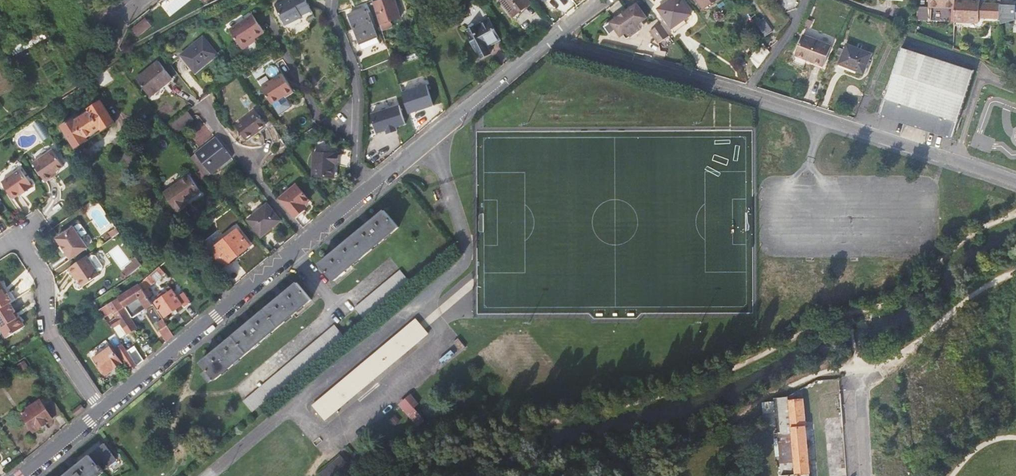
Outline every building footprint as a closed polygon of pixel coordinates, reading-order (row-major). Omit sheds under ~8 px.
[(275,4),(286,24),(303,15),(302,13),(311,9),(307,0),(283,0),(275,4)] [(373,5),(382,33),(392,30),(393,27),(392,23),(401,20),(394,0),(387,0),(373,5)] [(513,16),(529,5),(525,0),(502,0),(513,16)] [(658,9),(671,29),(690,15),(679,0),(671,0),(658,9)] [(703,9),(716,0),(697,0),(703,9)] [(956,12),(957,0),(931,0),(930,10),(956,12)] [(1001,20),(1002,6),(982,5),(982,0),(977,0),(957,0),(956,12),(955,20),(980,23),(981,18),(1001,20)] [(636,4),(604,28),(609,36),(615,31),(620,38),(627,33),(630,38),(641,29),(638,25),(646,18),(636,4)] [(929,20),(930,6),(919,5),(919,20),(929,20)] [(468,30),(488,16),(481,6),(461,20),(468,30)] [(1002,6),(1001,20),(1015,21),(1015,7),(1002,6)] [(359,45),(377,38),(365,10),(348,17),(359,45)] [(255,13),(232,29),(242,44),(255,35),(256,37),(265,31),(255,13)] [(147,18),(134,29),(140,35),(152,25),(147,18)] [(762,19),(755,24),(764,37),(771,32),(762,19)] [(468,32),(480,59),(490,54),(487,47),(498,41),(489,21),(468,32)] [(669,37),(660,25),(649,33),(658,45),(669,37)] [(829,48),(801,37),(793,57),(821,68),(829,48)] [(31,38),(16,44),(18,51),(34,45),(31,38)] [(210,41),(186,56),(198,74),(221,59),(210,41)] [(871,55),(846,45),(839,65),(864,75),(871,55)] [(901,50),(879,116),(950,140),(972,73),(901,50)] [(15,88),(3,58),(0,60),(0,94),(15,88)] [(163,62),(139,79),(152,96),(175,80),(163,62)] [(294,90),(284,74),(262,88),(278,113),(292,105),(286,95),(294,90)] [(402,92),(410,113),(435,104),(427,83),(402,92)] [(257,111),(263,107),(251,88),(244,94),(246,97),(227,111),(236,124),(256,110),(257,111)] [(871,98),(863,95),(857,111),(864,114),(871,98)] [(103,99),(102,100),(117,122),(118,121),(103,99)] [(105,129),(116,122),(117,122),(102,100),(101,101),(91,107),(93,110),(76,120),(74,117),(62,125),(77,146),(89,139),(87,137),(103,126),(105,129)] [(46,116),(43,111),(38,114),(42,119),(46,116)] [(189,112),(168,127),(174,136),(195,121),(189,112)] [(384,140),(391,138),(387,125),(380,128),(384,140)] [(217,139),(197,154),(213,175),(233,160),(217,139)] [(33,163),(46,181),(54,176),(52,174),(64,165),(53,149),(33,163)] [(207,179),(213,175),(197,154),(191,158),(207,179)] [(314,154),(314,177),(335,177),(335,164),(338,164),(339,155),(314,154)] [(34,187),(21,169),(2,182),(14,198),(23,192),(24,193),(34,187)] [(191,176),(165,194),(179,213),(189,206),(187,203),(202,192),(191,176)] [(295,219),(303,212),(300,209),(303,207),(310,201),(298,186),(280,200),(295,219)] [(267,208),(248,222),(261,239),(279,224),(267,208)] [(384,213),(370,224),(369,223),(366,225),(363,227),(364,229),(339,250),(337,249),(335,251),(332,253),(333,255),(320,265),(335,284),(399,231),(384,213)] [(57,238),(72,259),(88,247),(74,227),(57,238)] [(116,227),(109,232),(113,238),(120,233),(116,227)] [(237,233),(213,250),(225,266),(249,248),(237,233)] [(87,256),(69,268),(74,276),(76,275),(84,287),(101,275),(100,275),(104,272),(105,268),(98,259),(95,258),(91,261),(87,256)] [(166,270),(162,265),(152,274),(141,284),(141,285),(150,299),(154,296),(148,288),(161,277),(160,275),(166,270)] [(354,311),(361,320),(406,282),(400,275),(354,311)] [(407,284),(406,282),(361,320),(362,321),(407,284)] [(13,302),(8,294),(6,295),(3,290),(3,288),(0,283),(0,310),(10,303),(13,302)] [(132,317),(147,307),(147,308),(153,304),(150,299),(141,285),(120,298),(125,307),(132,317)] [(214,352),(200,363),(215,381),(311,303),(296,285),(284,295),(282,294),(279,297),(276,299),(277,300),(251,322),(250,321),(247,323),(244,325),(245,326),(219,347),(218,346),(215,348),(213,350),(214,352)] [(156,302),(166,317),(183,305),(185,308),(192,304),(185,294),(178,298),(170,286),(167,289),(169,293),(156,302)] [(124,308),(125,307),(120,298),(116,301),(100,310),(104,316),(113,311),(119,318),(112,323),(115,328),(118,326),(122,324),(126,331),(129,334),(136,329),(124,308)] [(10,303),(0,310),(0,330),(1,329),(7,338),(23,328),(24,324),(20,319),(17,318),(14,313),(16,312),(10,303)] [(100,320),(96,313),(87,319),(91,325),(100,320)] [(377,374),(380,376),(429,335),(417,320),(314,406),(326,421),(375,380),(373,377),(377,374)] [(123,333),(126,331),(122,324),(118,326),(123,333)] [(160,331),(167,342),(174,336),(167,326),(160,331)] [(244,404),(251,412),(322,353),(341,337),(334,328),(244,404)] [(342,338),(341,337),(322,353),(251,412),(252,413),(342,338)] [(117,349),(131,371),(137,367),(128,354),(123,346),(117,349)] [(112,367),(113,370),(123,363),(111,347),(94,358),(104,373),(112,367)] [(129,354),(128,354),(137,367),(137,366),(144,361),(137,350),(132,352),(131,350),(128,351),(129,354)] [(212,380),(205,371),(200,375),(207,384),(212,380)] [(412,397),(401,407),(419,428),(425,422),(415,409),(419,406),(412,397)] [(789,397),(775,398),(775,402),(763,404),(764,408),(775,408),(776,412),(771,412),(772,417),(776,417),(778,433),(779,433),(781,455),(780,456),(782,475),(810,475),(802,399),(789,400),(789,397)] [(34,432),(63,413),(56,402),(47,409),(42,401),(33,406),(31,404),(29,407),(30,409),(22,414),(34,432)] [(74,412),(77,416),(86,409),(82,405),(74,412)] [(91,455),(90,454),(77,465),(75,464),(72,467),(70,468),(71,470),(63,475),(101,475),(105,473),(104,472),(118,461),(105,444),(91,455)] [(320,475),(345,475),(353,470),(342,457),(320,475)]
